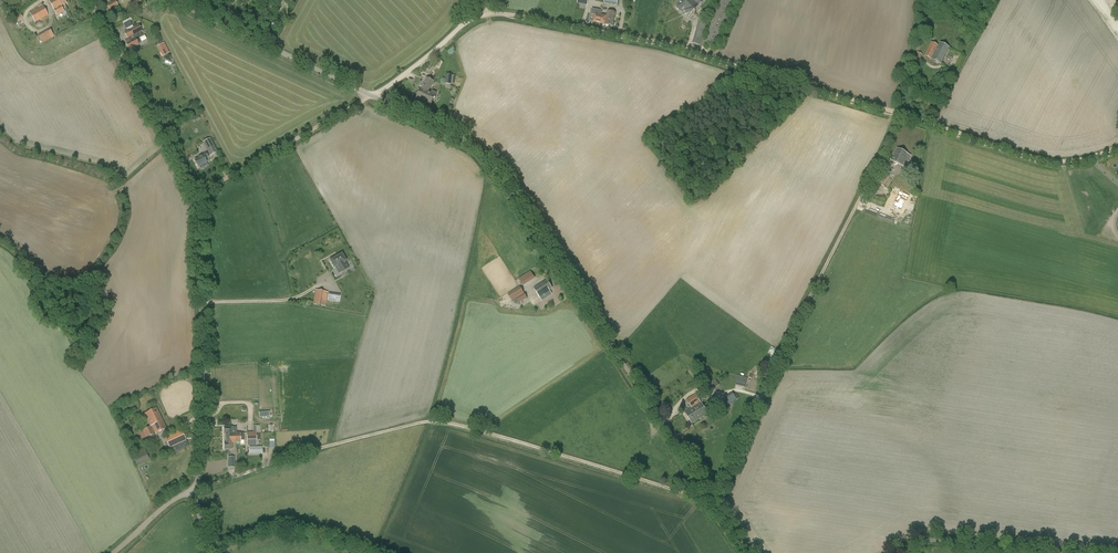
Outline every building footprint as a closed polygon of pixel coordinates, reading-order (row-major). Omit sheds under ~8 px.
[(49,2),(56,16),(63,12),(61,7),(66,4),(64,0),(53,0),(49,2)] [(682,9),(689,16),(704,1),(703,0),(684,0),(676,7),(680,11),(682,9)] [(115,1),(107,5),(111,13),(117,9),(116,7),(118,6),(115,1)] [(38,17),(39,20),(48,15),(43,6),(30,13),(33,19),(38,17)] [(600,24),(604,25),(605,16),(601,15),(601,10),(592,9),(591,14),(593,14),(594,14),(593,22),(593,23),(596,23),(596,24),(599,25),(600,24)] [(605,16),(604,25),(613,26),(615,17),(615,12),(607,11),(606,16),(605,16)] [(124,24),(126,29),(132,25),(130,21),(124,24)] [(699,21),(692,43),(700,46),(706,23),(699,21)] [(126,44),(129,50),(139,45),(138,44),(142,42),(139,38),(143,36),(140,32),(142,31),(139,24),(124,32),(129,40),(125,42),(126,44)] [(40,34),(43,43),(56,37),(52,29),(40,34)] [(159,46),(164,56),(171,53),(166,42),(159,46)] [(938,46),(931,43),(925,56),(940,64),(949,48),(940,43),(938,46)] [(917,52),(915,57),(920,60),(922,54),(923,53),(919,51),(918,52),(917,52)] [(417,98),(423,101),(426,96),(425,95),(427,92),(425,91),(427,89),(429,90),(433,81),(427,78),(421,89),(417,98)] [(426,96),(423,101),(431,105),(435,96),(436,93),(432,91),(431,94),(428,92),(429,90),(427,89),(425,91),(427,92),(425,95),(426,96)] [(214,145),(211,147),(211,146),(207,149),(210,156),(214,154),(214,153),(217,152),(214,145)] [(897,149),(891,161),(904,167),(906,163),(907,164),(909,159),(906,158),(908,154),(897,149)] [(208,157),(206,153),(199,157),(200,158),(195,161),(198,167),(206,163),(204,159),(208,157)] [(876,183),(884,187),(891,172),(883,168),(876,183)] [(899,191),(895,199),(896,200),(892,207),(901,211),(905,202),(906,202),(909,196),(899,191)] [(335,268),(338,274),(349,268),(345,262),(346,262),(342,254),(328,262),(333,269),(335,268)] [(520,279),(525,286),(537,277),(532,270),(520,279)] [(546,296),(544,294),(546,293),(552,289),(546,281),(534,289),(539,297),(540,299),(546,296)] [(508,295),(512,301),(516,299),(519,303),(527,298),(520,287),(508,295)] [(326,292),(315,290),(313,305),(326,307),(328,293),(326,292)] [(329,293),(328,300),(338,302),(339,294),(329,293)] [(747,378),(738,375),(735,385),(745,387),(747,378)] [(702,387),(707,393),(719,385),(715,378),(702,387)] [(733,393),(721,401),(724,406),(725,408),(737,400),(733,393)] [(699,401),(695,394),(686,399),(692,408),(685,413),(691,424),(698,420),(694,412),(696,411),(693,407),(696,406),(694,404),(699,401)] [(701,403),(699,401),(694,404),(696,406),(693,407),(696,411),(694,412),(698,420),(707,414),(701,403)] [(724,406),(721,401),(716,404),(714,402),(712,403),(718,413),(725,408),(724,406)] [(138,430),(142,439),(166,428),(157,409),(145,414),(150,427),(143,430),(142,428),(138,430)] [(247,426),(247,431),(261,431),(261,421),(254,421),(254,426),(247,426)] [(225,434),(225,438),(232,438),(232,440),(234,439),(234,433),(232,433),(232,427),(224,427),(224,434),(225,434)] [(170,449),(172,454),(189,446),(186,441),(181,430),(165,438),(170,449)] [(240,433),(234,433),(234,439),(235,439),(235,442),(236,442),(236,443),(241,443),(241,444),(244,444),(244,440),(244,433),(240,433)] [(232,438),(225,438),(226,443),(224,443),(224,449),(232,449),(232,443),(236,443),(236,442),(235,442),(235,439),(234,439),(232,440),(232,438)] [(144,449),(132,455),(137,465),(149,459),(144,449)]
